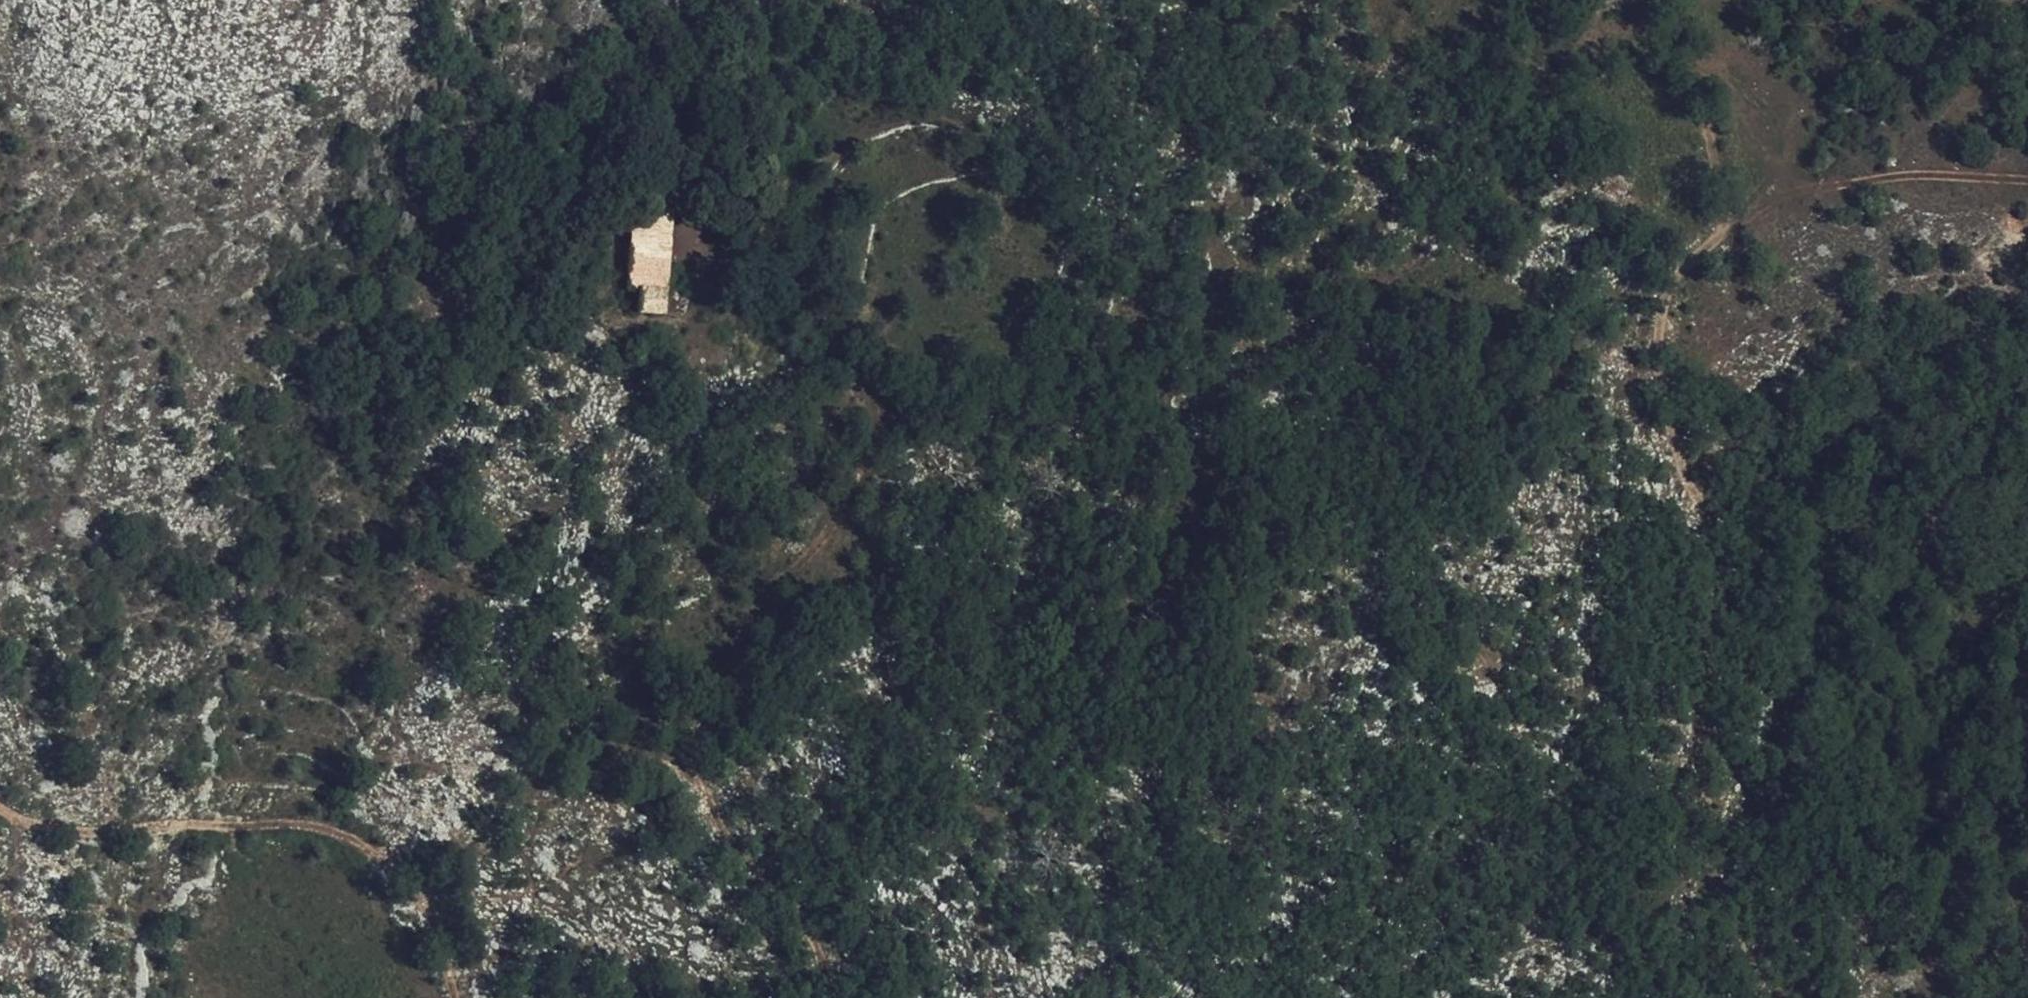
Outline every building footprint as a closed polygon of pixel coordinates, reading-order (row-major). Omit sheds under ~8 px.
[(672,209),(633,209),(626,285),(637,287),(638,310),(666,310),(672,209)]
